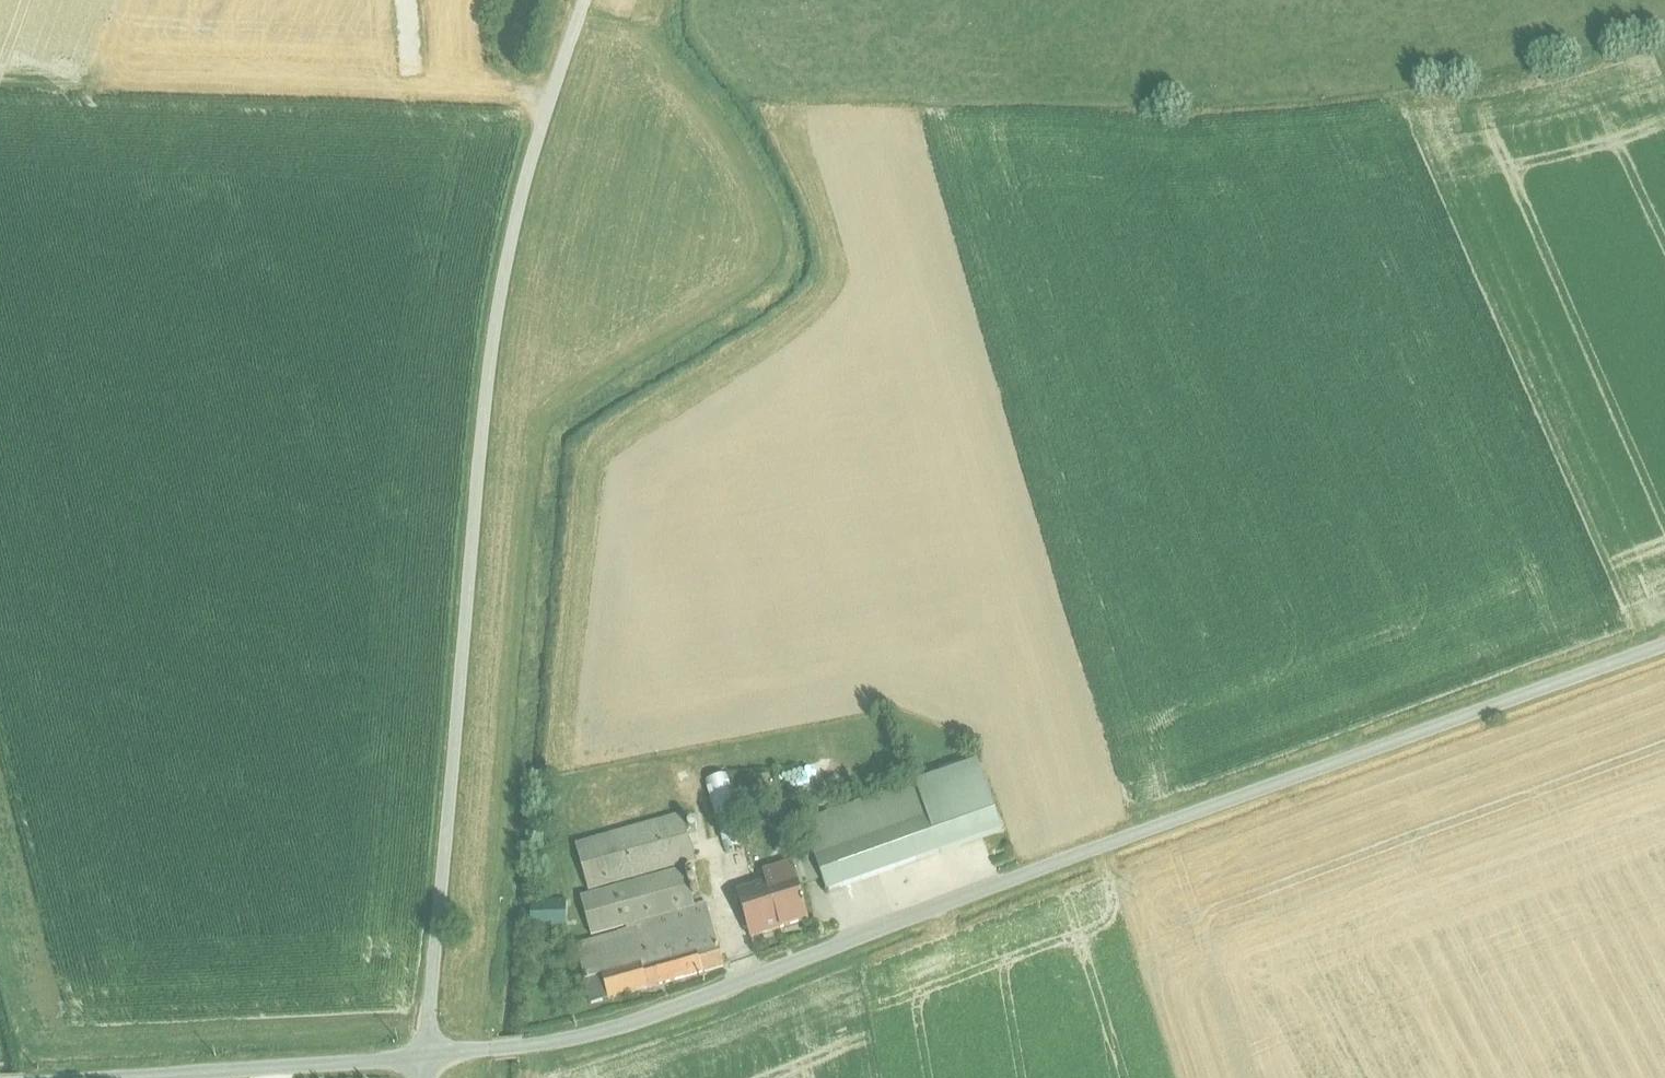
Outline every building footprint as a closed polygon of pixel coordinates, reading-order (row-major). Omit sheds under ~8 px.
[(1003,831),(978,762),(803,823),(808,838),(788,845),(794,863),(771,870),(773,878),(766,880),(767,885),(739,893),(751,938),(810,920),(799,887),(822,879),(827,892),(1003,831)] [(729,775),(706,782),(726,852),(749,846),(729,775)] [(576,845),(590,893),(696,863),(682,815),(576,845)] [(694,906),(684,869),(590,893),(581,897),(591,937),(626,928),(627,931),(576,945),(592,1004),(726,967),(708,902),(694,906)] [(569,900),(534,902),(534,930),(570,929),(569,900)]
